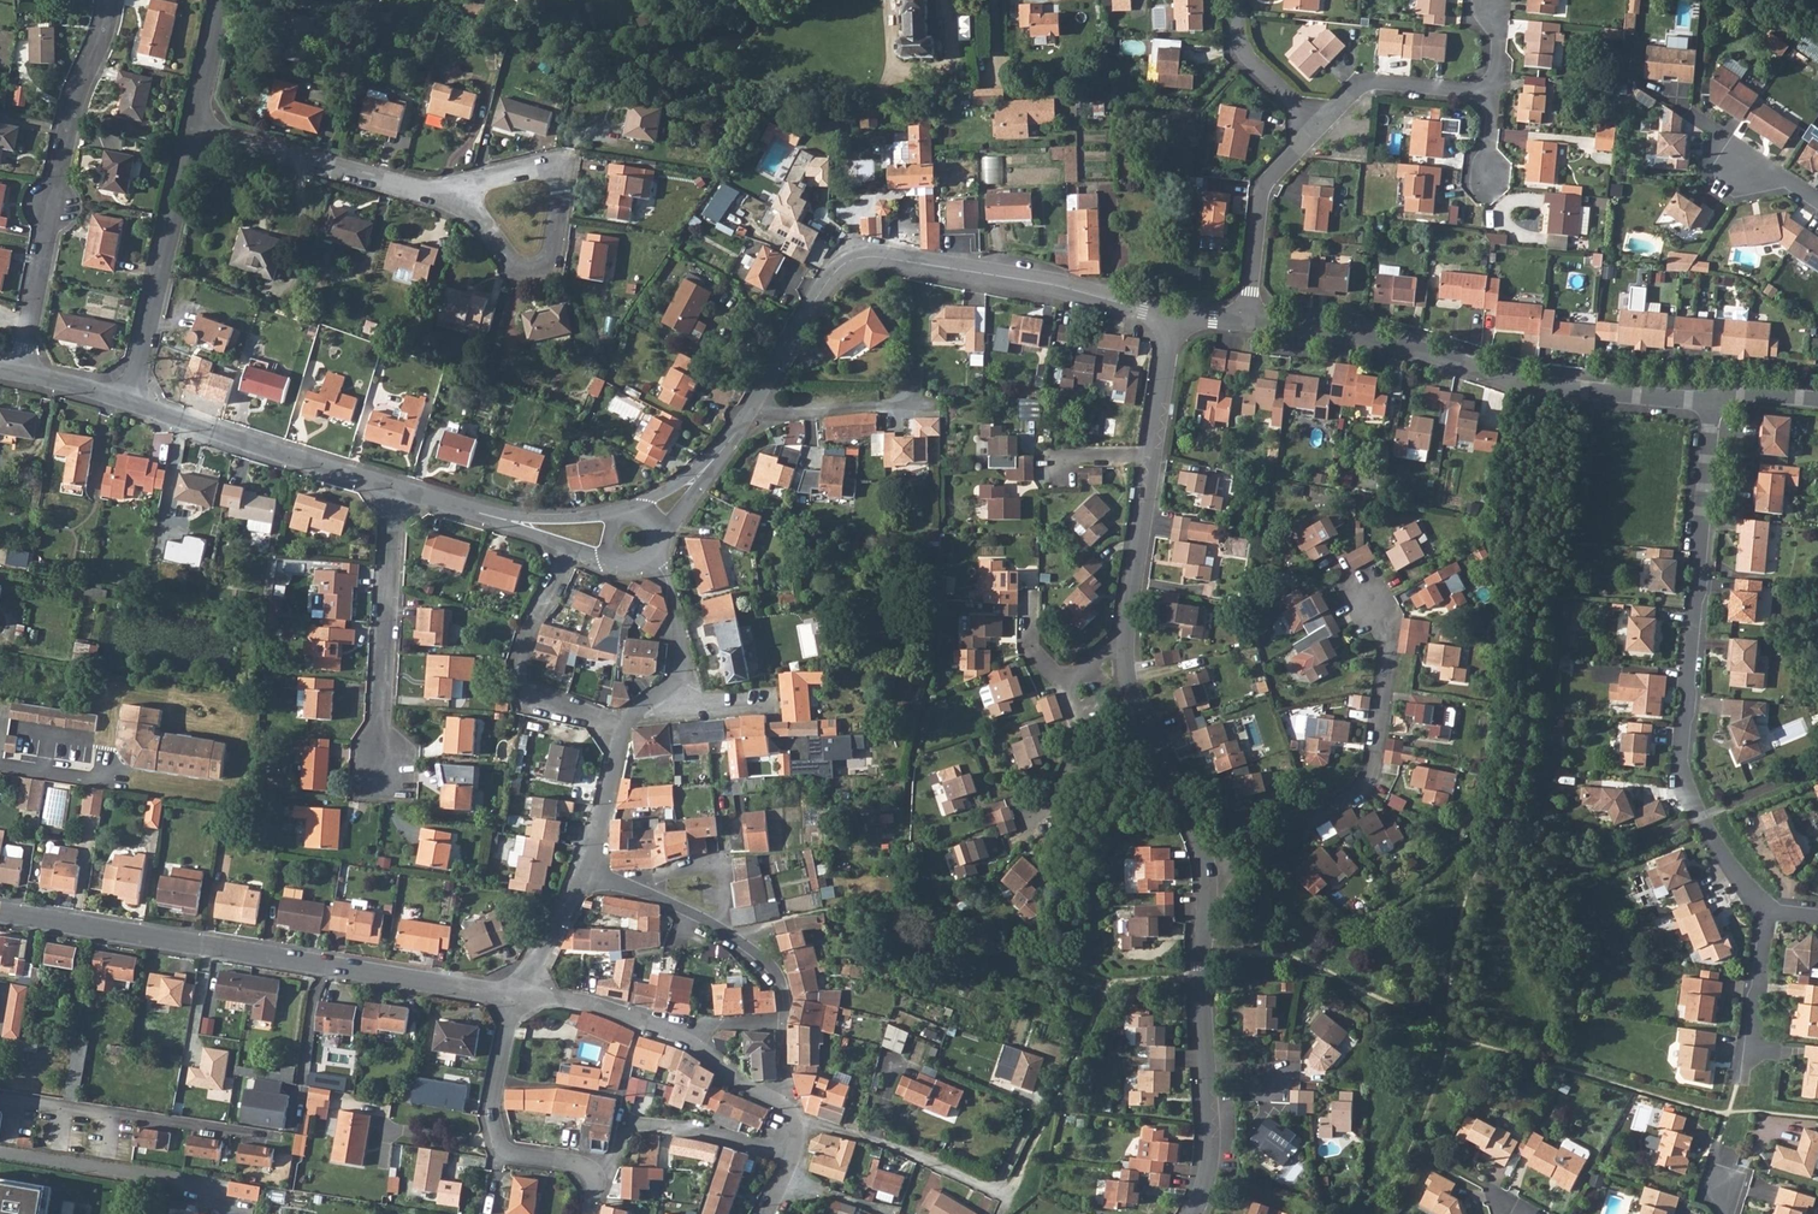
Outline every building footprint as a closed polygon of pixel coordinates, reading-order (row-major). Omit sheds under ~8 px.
[(180,4),(162,0),(154,0),(141,53),(168,59),(180,4)] [(904,58),(935,57),(934,38),(929,38),(927,14),(928,13),(928,0),(904,0),(904,14),(905,15),(906,39),(903,39),(898,44),(898,54),(904,58)] [(1116,11),(1133,11),(1133,0),(1116,0),(1116,11)] [(1178,18),(1178,31),(1202,30),(1201,14),(1203,14),(1203,0),(1174,0),(1174,18),(1178,18)] [(1284,7),(1307,9),(1315,10),(1318,7),(1319,0),(1285,0),(1284,7)] [(1446,15),(1443,14),(1445,0),(1419,0),(1417,13),(1425,14),(1425,22),(1445,24),(1446,15)] [(1555,6),(1558,6),(1559,0),(1533,0),(1533,2),(1530,2),(1529,12),(1554,15),(1555,6)] [(467,4),(466,12),(488,12),(488,4),(467,4)] [(1023,27),(1032,26),(1033,36),(1061,35),(1060,15),(1043,15),(1042,5),(1022,7),(1023,27)] [(1627,14),(1626,31),(1636,31),(1638,15),(1627,14)] [(961,40),(971,40),(972,16),(961,16),(961,40)] [(1531,30),(1527,30),(1526,41),(1529,41),(1527,66),(1553,69),(1558,24),(1532,21),(1531,30)] [(33,60),(56,59),(55,23),(32,24),(33,60)] [(1422,59),(1423,57),(1435,58),(1435,60),(1445,61),(1448,34),(1431,32),(1430,38),(1425,38),(1425,35),(1414,34),(1406,33),(1406,36),(1400,35),(1400,30),(1383,28),(1380,55),(1388,56),(1388,53),(1401,54),(1402,57),(1412,58),(1422,59)] [(1308,77),(1327,58),(1329,61),(1346,45),(1331,30),(1326,29),(1312,43),(1308,39),(1289,57),(1308,77)] [(1611,39),(1625,41),(1626,30),(1606,29),(1605,38),(1611,39)] [(1784,56),(1792,46),(1770,31),(1763,41),(1784,56)] [(1151,77),(1158,78),(1162,47),(1182,49),(1183,41),(1155,38),(1151,77)] [(1678,84),(1695,85),(1698,53),(1686,51),(1686,45),(1684,42),(1671,41),(1669,43),(1668,50),(1648,48),(1645,80),(1664,82),(1665,78),(1679,79),(1678,84)] [(1195,89),(1196,76),(1182,74),(1183,50),(1163,49),(1160,86),(1195,89)] [(1720,107),(1743,122),(1745,119),(1754,105),(1759,97),(1738,82),(1740,79),(1721,67),(1713,79),(1711,97),(1722,104),(1720,107)] [(129,83),(122,115),(144,120),(153,79),(123,72),(121,81),(129,83)] [(320,132),(325,111),(296,103),(299,87),(279,82),(270,120),(320,132)] [(448,113),(472,119),(478,94),(438,83),(431,109),(448,113)] [(26,106),(29,88),(21,85),(18,104),(26,106)] [(1541,124),(1542,113),(1546,113),(1548,96),(1546,96),(1547,87),(1525,85),(1525,94),(1523,94),(1521,110),(1519,110),(1518,122),(1541,124)] [(1656,101),(1640,90),(1637,96),(1637,100),(1649,108),(1653,106),(1656,101)] [(975,92),(977,110),(999,109),(999,103),(993,104),(992,91),(975,92)] [(513,132),(514,126),(547,135),(553,111),(502,97),(494,127),(513,132)] [(400,132),(408,104),(398,101),(397,106),(367,98),(361,122),(400,132)] [(999,113),(996,113),(997,138),(1027,137),(1026,123),(1054,122),(1053,101),(1024,102),(1024,107),(999,109),(999,113)] [(1227,127),(1224,144),(1220,143),(1218,154),(1244,158),(1247,148),(1244,147),(1247,132),(1261,134),(1264,121),(1244,117),(1246,109),(1222,105),(1218,125),(1227,127)] [(1754,105),(1745,119),(1752,124),(1750,127),(1783,149),(1797,128),(1764,106),(1762,110),(1754,105)] [(633,119),(629,138),(657,143),(662,111),(631,106),(629,118),(633,119)] [(1684,119),(1664,107),(1662,133),(1660,132),(1658,155),(1647,154),(1646,166),(1666,168),(1689,170),(1690,154),(1687,154),(1688,136),(1682,135),(1684,119)] [(862,114),(863,129),(879,128),(878,108),(862,109),(862,114)] [(430,112),(448,117),(448,113),(431,109),(430,112)] [(1250,110),(1250,118),(1264,119),(1264,111),(1250,110)] [(916,126),(932,126),(932,114),(915,115),(916,126)] [(1443,158),(1445,137),(1441,137),(1443,121),(1414,118),(1411,155),(1443,158)] [(360,127),(398,137),(400,132),(361,122),(360,127)] [(6,147),(17,149),(21,127),(0,123),(0,162),(2,163),(6,147)] [(790,142),(793,134),(771,125),(762,144),(769,147),(774,136),(790,142)] [(916,126),(911,127),(911,142),(896,142),(897,167),(893,167),(894,187),(909,187),(915,187),(914,166),(933,165),(933,153),(932,126),(916,126)] [(1813,126),(1803,140),(1811,145),(1801,160),(1801,161),(1799,164),(1813,173),(1816,170),(1817,171),(1817,130),(1813,126)] [(1597,128),(1596,139),(1615,141),(1616,129),(1597,128)] [(1530,139),(1545,140),(1546,133),(1531,132),(1530,139)] [(798,146),(801,138),(793,134),(790,142),(798,146)] [(1614,152),(1615,141),(1596,139),(1595,151),(1614,152)] [(1531,152),(1529,182),(1555,185),(1559,144),(1529,141),(1529,152),(1531,152)] [(1080,147),(1053,146),(1053,159),(1067,159),(1067,180),(1079,180),(1080,147)] [(801,187),(807,177),(811,168),(817,157),(818,155),(803,148),(786,180),(791,182),(801,187)] [(110,173),(107,189),(129,193),(136,157),(109,151),(105,172),(110,173)] [(1004,156),(985,156),(985,183),(1004,183),(1004,156)] [(811,168),(807,177),(818,177),(818,187),(832,187),(832,158),(817,157),(811,168)] [(142,178),(144,159),(137,159),(135,177),(142,178)] [(1398,176),(1406,177),(1405,195),(1406,196),(1405,210),(1433,213),(1436,185),(1440,185),(1441,167),(1399,163),(1398,176)] [(610,207),(608,221),(630,224),(634,199),(650,202),(653,182),(645,181),(646,170),(610,165),(608,175),(615,176),(612,195),(609,195),(607,207),(610,207)] [(915,187),(934,186),(933,165),(914,166),(915,187)] [(1234,193),(1236,179),(1209,176),(1208,190),(1234,193)] [(775,208),(780,211),(801,222),(810,202),(804,199),(808,191),(801,187),(791,182),(784,195),(782,194),(775,208)] [(10,217),(2,216),(8,186),(0,184),(0,226),(8,227),(10,217)] [(722,184),(702,215),(717,225),(739,194),(722,184)] [(1334,188),(1303,184),(1302,194),(1307,195),(1304,229),(1327,232),(1329,210),(1332,210),(1334,188)] [(1562,195),(1575,196),(1576,187),(1563,186),(1562,195)] [(1575,196),(1582,197),(1583,188),(1576,187),(1575,196)] [(1224,233),(1226,233),(1228,216),(1226,216),(1227,204),(1230,204),(1231,193),(1206,190),(1201,231),(1224,233)] [(1545,204),(1552,205),(1549,235),(1568,237),(1577,238),(1577,235),(1580,217),(1582,197),(1575,196),(1562,195),(1546,193),(1545,204)] [(936,223),(934,194),(921,194),(923,249),(937,250),(941,250),(940,223),(936,223)] [(989,223),(1033,222),(1033,197),(1029,194),(988,196),(989,223)] [(1679,194),(1666,213),(1691,230),(1694,226),(1701,232),(1715,212),(1704,205),(1701,209),(1679,194)] [(1071,272),(1082,277),(1082,274),(1102,274),(1100,195),(1080,196),(1080,210),(1069,211),(1071,272)] [(1069,211),(1080,210),(1080,196),(1069,196),(1069,211)] [(883,215),(888,215),(891,210),(891,205),(887,201),(881,201),(878,205),(878,211),(883,215)] [(949,230),(980,229),(979,201),(949,202),(949,230)] [(368,250),(375,226),(349,219),(350,213),(334,209),(326,238),(368,250)] [(801,222),(780,211),(770,230),(788,240),(783,251),(807,263),(822,233),(801,222)] [(878,218),(878,237),(889,240),(888,215),(883,215),(878,211),(878,218)] [(1780,244),(1790,250),(1805,228),(1791,219),(1792,216),(1788,213),(1753,220),(1753,217),(1740,220),(1732,232),(1735,248),(1749,245),(1750,247),(1780,241),(1780,244)] [(115,270),(125,220),(96,215),(93,231),(96,231),(89,265),(115,270)] [(1580,217),(1577,235),(1586,236),(1588,218),(1580,217)] [(863,235),(878,237),(878,218),(863,219),(863,235)] [(1788,253),(1817,273),(1817,237),(1805,228),(1790,250),(1788,253)] [(288,243),(245,229),(234,264),(263,273),(262,276),(276,280),(288,243)] [(605,282),(609,255),(619,255),(621,238),(591,234),(590,244),(586,243),(581,279),(605,282)] [(1490,244),(1505,245),(1507,237),(1485,235),(1490,244)] [(1568,237),(1549,235),(1547,244),(1567,246),(1568,237)] [(400,268),(414,273),(412,281),(426,285),(432,265),(435,266),(439,251),(422,247),(421,252),(392,244),(386,265),(400,268)] [(766,290),(783,256),(765,246),(748,280),(766,290)] [(4,290),(8,267),(11,267),(15,250),(0,247),(0,290),(4,290)] [(1602,267),(1603,254),(1595,254),(1594,266),(1602,267)] [(1668,254),(1666,272),(1681,274),(1686,274),(1698,257),(1668,254)] [(1326,293),(1326,288),(1346,291),(1349,267),(1319,263),(1289,260),(1286,284),(1307,287),(1306,291),(1316,292),(1326,293)] [(385,270),(398,273),(400,268),(386,265),(385,270)] [(1397,277),(1398,268),(1379,265),(1378,274),(1397,277)] [(1487,277),(1441,273),(1438,299),(1471,302),(1471,308),(1484,309),(1487,277)] [(1375,274),(1373,297),(1394,300),(1394,303),(1425,306),(1427,287),(1416,286),(1416,278),(1397,277),(1378,274),(1375,274)] [(686,279),(663,322),(695,339),(699,338),(706,325),(697,320),(711,293),(686,279)] [(1770,284),(1764,292),(1772,299),(1779,290),(1770,284)] [(467,326),(468,322),(482,326),(481,329),(491,332),(497,308),(488,305),(490,301),(475,297),(474,301),(465,298),(466,295),(449,290),(441,319),(467,326)] [(1543,307),(1497,303),(1494,328),(1529,331),(1529,335),(1540,336),(1540,330),(1542,310),(1543,307)] [(532,341),(573,331),(567,305),(554,308),(555,312),(539,316),(538,312),(526,315),(532,341)] [(1645,305),(1644,314),(1660,315),(1660,307),(1645,305)] [(984,333),(974,333),(975,307),(944,307),(943,312),(936,320),(932,320),(931,337),(935,341),(943,341),(947,337),(947,332),(966,332),(966,351),(983,352),(984,333)] [(839,359),(865,342),(871,350),(890,337),(871,308),(825,339),(839,359)] [(1583,351),(1583,353),(1593,354),(1596,326),(1554,322),(1555,311),(1542,310),(1540,330),(1552,331),(1550,347),(1583,351)] [(1617,345),(1634,347),(1641,348),(1644,314),(1620,311),(1619,326),(1609,325),(1608,343),(1617,343),(1617,345)] [(1748,324),(1749,313),(1737,312),(1734,314),(1734,323),(1748,324)] [(113,348),(118,324),(64,314),(59,337),(113,348)] [(1644,314),(1641,348),(1646,348),(1664,350),(1664,348),(1674,349),(1674,346),(1676,332),(1665,331),(1667,316),(1660,315),(1644,314)] [(1052,325),(1041,324),(1041,319),(1029,317),(1029,319),(1022,319),(1022,316),(1011,315),(1008,342),(1049,347),(1052,325)] [(190,343),(191,345),(194,347),(197,348),(201,347),(203,345),(205,340),(220,345),(218,350),(229,354),(237,329),(200,317),(195,333),(193,334),(192,336),(190,339),(190,343)] [(1676,332),(1674,346),(1684,347),(1684,350),(1693,351),(1696,321),(1677,319),(1676,332)] [(1696,321),(1693,351),(1701,352),(1701,348),(1712,349),(1714,335),(1715,323),(1696,321)] [(1712,349),(1712,353),(1720,354),(1720,355),(1738,357),(1744,358),(1748,324),(1734,323),(1715,321),(1715,323),(1714,335),(1712,349)] [(1068,341),(1070,324),(1058,323),(1056,340),(1068,341)] [(1748,324),(1744,358),(1749,358),(1766,360),(1766,358),(1775,359),(1777,341),(1768,340),(1769,326),(1748,324)] [(1539,346),(1550,347),(1552,331),(1540,330),(1540,336),(1539,346)] [(1138,356),(1140,340),(1101,334),(1099,346),(1094,378),(1114,381),(1113,390),(1115,390),(1113,399),(1125,401),(1127,387),(1136,388),(1138,372),(1130,371),(1130,368),(1118,366),(1120,350),(1126,350),(1126,354),(1138,356)] [(1011,352),(1024,353),(1025,345),(1012,343),(1011,352)] [(1094,378),(1099,346),(1085,344),(1083,355),(1077,354),(1075,368),(1062,367),(1059,387),(1072,389),(1073,382),(1093,385),(1094,378)] [(1227,352),(1216,350),(1214,366),(1225,367),(1227,352)] [(1225,368),(1228,368),(1227,375),(1230,377),(1233,378),(1236,378),(1237,370),(1240,352),(1228,351),(1227,352),(1225,367),(1225,368)] [(1248,371),(1250,354),(1240,352),(1237,370),(1248,371)] [(665,386),(667,387),(661,398),(683,410),(689,399),(687,398),(692,389),(695,391),(708,366),(682,353),(665,386)] [(975,353),(975,364),(985,365),(985,353),(975,353)] [(1347,380),(1349,364),(1339,362),(1336,378),(1347,380)] [(1355,407),(1356,402),(1373,405),(1372,412),(1385,414),(1388,395),(1377,393),(1379,378),(1360,374),(1361,366),(1349,364),(1347,380),(1342,404),(1342,405),(1355,407)] [(286,402),(292,379),(250,366),(243,389),(286,402)] [(1279,371),(1265,369),(1264,380),(1257,379),(1255,395),(1243,393),(1240,412),(1253,415),(1254,408),(1274,411),(1272,426),(1281,427),(1284,403),(1286,394),(1276,393),(1279,375),(1279,371)] [(1314,408),(1313,415),(1327,418),(1331,395),(1317,392),(1320,376),(1289,371),(1288,376),(1286,394),(1284,403),(1314,408)] [(321,416),(323,410),(333,412),(332,415),(354,421),(360,399),(342,394),(347,378),(330,372),(323,395),(312,391),(306,412),(321,416)] [(1288,376),(1279,375),(1276,393),(1286,394),(1288,376)] [(605,382),(597,378),(590,394),(598,399),(605,382)] [(1342,404),(1347,380),(1336,378),(1332,403),(1342,404)] [(1233,399),(1218,397),(1221,381),(1201,379),(1196,409),(1206,410),(1204,425),(1215,427),(1216,421),(1229,422),(1233,399)] [(1453,390),(1442,388),(1442,385),(1430,382),(1426,402),(1449,406),(1453,390)] [(1133,405),(1136,388),(1127,387),(1125,401),(1125,404),(1133,405)] [(1449,406),(1444,441),(1457,443),(1458,436),(1477,439),(1476,446),(1497,450),(1500,430),(1480,427),(1483,411),(1477,410),(1479,401),(1465,398),(1466,393),(1453,390),(1449,406)] [(388,439),(387,443),(404,449),(408,433),(417,436),(427,402),(409,397),(404,413),(412,416),(410,422),(402,420),(376,412),(369,433),(388,439)] [(1021,399),(1021,418),(1040,418),(1040,399),(1021,399)] [(39,414),(19,411),(19,412),(0,409),(0,433),(35,438),(39,414)] [(410,422),(412,416),(404,413),(402,420),(410,422)] [(660,421),(656,418),(639,451),(642,453),(660,462),(663,463),(671,448),(669,446),(672,441),(674,442),(684,423),(665,413),(660,421)] [(827,435),(834,434),(835,438),(861,435),(864,435),(864,413),(826,418),(827,435)] [(864,435),(876,434),(876,421),(876,414),(864,413),(864,435)] [(1405,452),(1407,444),(1429,447),(1433,417),(1412,413),(1409,428),(1398,426),(1394,451),(1405,452)] [(1762,427),(1761,436),(1791,439),(1792,420),(1784,419),(1766,418),(1766,427),(1762,427)] [(990,435),(990,467),(1017,467),(1033,467),(1033,455),(1019,455),(1019,435),(1003,435),(1003,423),(981,422),(981,435),(990,435)] [(472,466),(480,441),(448,431),(440,456),(472,466)] [(72,456),(71,463),(68,463),(65,483),(85,486),(92,439),(58,433),(55,454),(72,456)] [(387,443),(388,439),(369,433),(368,438),(387,443)] [(412,451),(417,436),(408,433),(404,449),(412,451)] [(886,467),(897,467),(897,465),(908,465),(912,461),(931,461),(930,434),(918,434),(918,439),(911,439),(911,437),(897,437),(897,433),(886,433),(886,467)] [(1791,439),(1761,436),(1761,445),(1764,446),(1763,456),(1789,458),(1791,439)] [(538,482),(547,455),(510,443),(502,471),(538,482)] [(791,488),(802,451),(783,445),(780,458),(774,456),(778,444),(775,444),(771,444),(765,446),(760,449),(756,456),(754,461),(758,462),(752,483),(771,489),(773,483),(791,488)] [(826,453),(860,456),(861,449),(827,446),(826,453)] [(660,462),(642,453),(638,460),(656,469),(660,462)] [(847,457),(825,455),(824,466),(826,466),(825,471),(806,469),(799,492),(813,493),(814,488),(832,489),(831,495),(855,497),(856,485),(857,479),(845,478),(847,457)] [(148,459),(129,456),(128,459),(116,457),(114,475),(104,473),(101,494),(123,498),(124,492),(130,493),(134,488),(135,482),(144,484),(143,489),(153,491),(153,486),(156,469),(157,464),(147,462),(148,459)] [(574,492),(585,490),(586,492),(621,485),(616,458),(581,465),(581,467),(569,469),(574,492)] [(1798,468),(1762,465),(1761,484),(1757,483),(1756,493),(1785,496),(1786,486),(1799,487),(1801,468),(1798,468)] [(1017,479),(1033,479),(1033,467),(1017,467),(1017,479)] [(1079,479),(1090,478),(1090,468),(1079,468),(1079,479)] [(1090,478),(1090,485),(1102,485),(1103,468),(1090,468),(1090,478)] [(166,470),(156,469),(153,486),(163,488),(166,470)] [(1189,486),(1187,494),(1203,497),(1202,507),(1221,511),(1223,500),(1216,499),(1219,479),(1180,471),(1178,484),(1189,486)] [(1227,495),(1230,477),(1223,476),(1220,493),(1227,495)] [(212,508),(216,484),(180,479),(176,503),(212,508)] [(981,496),(989,496),(989,517),(1021,517),(1020,496),(1005,496),(1005,483),(981,483),(981,496)] [(812,500),(830,502),(831,495),(832,489),(814,488),(813,493),(812,500)] [(273,522),(277,498),(232,491),(229,516),(273,522)] [(310,531),(312,524),(343,534),(351,508),(303,493),(293,526),(310,531)] [(1785,496),(1756,493),(1755,503),(1759,503),(1758,513),(1784,515),(1785,496)] [(1087,531),(1081,537),(1090,546),(1108,530),(1099,521),(1111,510),(1096,494),(1073,516),(1081,525),(1087,531)] [(751,552),(762,519),(764,516),(741,510),(738,508),(727,541),(751,552)] [(1299,546),(1305,547),(1311,560),(1329,551),(1323,539),(1336,532),(1334,527),(1344,521),(1338,509),(1313,521),(1310,514),(1293,523),(1291,529),(1299,546)] [(1189,530),(1191,518),(1175,515),(1173,528),(1189,530)] [(1770,523),(1738,520),(1737,534),(1742,534),(1739,571),(1766,573),(1770,523)] [(1397,570),(1425,555),(1415,536),(1423,532),(1417,521),(1395,532),(1401,544),(1387,551),(1397,570)] [(1081,537),(1087,531),(1081,525),(1076,530),(1081,537)] [(1172,539),(1175,540),(1173,561),(1188,563),(1186,577),(1210,581),(1212,567),(1204,566),(1205,556),(1207,545),(1188,541),(1188,537),(1189,530),(1173,528),(1172,539)] [(1207,540),(1208,533),(1189,530),(1188,537),(1207,540)] [(432,560),(432,563),(463,572),(470,547),(439,538),(439,535),(432,532),(425,558),(432,560)] [(693,553),(697,553),(700,568),(697,569),(703,592),(731,585),(721,547),(723,546),(721,538),(689,536),(693,553)] [(1364,564),(1373,559),(1376,557),(1368,542),(1363,545),(1356,549),(1364,564)] [(1674,551),(1648,548),(1647,559),(1652,560),(1650,592),(1674,594),(1677,562),(1673,561),(1674,551)] [(32,569),(34,551),(10,549),(8,566),(32,569)] [(1353,569),(1364,564),(1356,549),(1345,554),(1353,569)] [(514,594),(521,568),(503,562),(504,560),(496,558),(497,555),(489,552),(479,584),(514,594)] [(1017,601),(1018,568),(1003,568),(1003,555),(983,555),(982,568),(991,568),(990,586),(982,586),(981,599),(1001,600),(1017,601)] [(1090,577),(1064,602),(1077,616),(1072,621),(1081,629),(1096,615),(1088,607),(1100,596),(1095,591),(1102,585),(1093,575),(1103,565),(1094,556),(1081,568),(1090,577)] [(1212,567),(1213,557),(1205,556),(1204,566),(1212,567)] [(1452,565),(1425,579),(1429,587),(1411,597),(1417,609),(1428,604),(1431,609),(1445,601),(1450,611),(1469,602),(1462,590),(1454,594),(1446,578),(1456,573),(1452,565)] [(344,566),(344,577),(360,578),(360,567),(344,566)] [(991,568),(982,568),(982,586),(990,586),(991,568)] [(352,623),(354,595),(351,595),(351,590),(359,591),(360,578),(339,576),(339,574),(316,573),(315,587),(321,587),(321,597),(327,597),(326,622),(352,623)] [(643,629),(655,636),(669,613),(662,587),(648,579),(642,588),(637,597),(636,597),(649,603),(635,621),(643,629)] [(601,601),(609,584),(602,580),(594,598),(601,601)] [(1763,582),(1737,580),(1736,593),(1733,592),(1731,621),(1756,624),(1759,596),(1762,596),(1763,582)] [(585,613),(596,616),(616,621),(624,624),(630,627),(634,620),(627,613),(636,597),(628,593),(609,584),(601,601),(594,598),(579,592),(572,608),(585,613)] [(1318,628),(1335,620),(1319,590),(1305,597),(1300,587),(1280,597),(1286,608),(1282,611),(1293,631),(1304,625),(1303,621),(1312,617),(1318,628)] [(737,607),(744,605),(741,592),(704,599),(706,609),(737,607)] [(1178,594),(1163,592),(1161,603),(1159,603),(1157,617),(1167,618),(1166,625),(1182,627),(1180,638),(1200,641),(1201,629),(1200,629),(1203,610),(1196,609),(1179,606),(1177,605),(1178,594)] [(986,648),(987,648),(987,633),(1002,634),(1003,612),(1017,613),(1017,601),(1001,600),(1001,612),(971,611),(970,634),(963,633),(963,648),(986,648)] [(1655,608),(1633,606),(1632,618),(1630,618),(1627,652),(1654,655),(1657,620),(1654,620),(1655,608)] [(710,633),(711,634),(720,633),(724,650),(723,651),(729,681),(752,679),(737,607),(706,609),(710,633)] [(444,649),(445,624),(450,624),(450,612),(420,611),(420,623),(422,623),(422,634),(417,634),(417,648),(444,649)] [(551,659),(551,657),(554,648),(576,654),(599,659),(600,656),(618,659),(621,638),(609,636),(616,621),(596,616),(585,613),(583,619),(581,624),(578,635),(558,629),(543,625),(535,655),(551,659)] [(578,635),(581,624),(561,618),(558,629),(578,635)] [(1428,634),(1429,634),(1431,623),(1403,619),(1401,631),(1418,633),(1419,633),(1428,634)] [(1323,639),(1300,651),(1309,668),(1303,671),(1309,683),(1327,674),(1322,663),(1336,656),(1333,650),(1343,645),(1336,632),(1340,630),(1335,620),(1318,628),(1323,639)] [(317,645),(316,672),(341,674),(342,660),(340,660),(340,647),(355,648),(356,633),(312,630),(311,645),(317,645)] [(1416,642),(1418,633),(1401,631),(1399,643),(1400,643),(1415,645),(1416,645),(1416,642)] [(1418,633),(1416,642),(1427,643),(1428,634),(1419,633),(1418,633)] [(697,661),(707,658),(701,634),(690,635),(697,661)] [(626,667),(626,671),(652,676),(657,672),(660,643),(636,640),(628,639),(621,638),(618,659),(617,666),(626,667)] [(1759,643),(1732,640),(1730,659),(1734,664),(1732,687),(1754,690),(1758,686),(1759,678),(1756,674),(1759,643)] [(1415,645),(1400,643),(1399,652),(1414,654),(1415,645)] [(80,644),(80,651),(100,652),(100,645),(80,644)] [(1443,669),(1441,681),(1465,685),(1467,671),(1459,670),(1462,649),(1430,644),(1427,667),(1443,669)] [(573,663),(576,654),(554,648),(551,657),(573,663)] [(963,648),(955,648),(954,660),(962,660),(962,668),(965,668),(965,680),(987,671),(989,671),(990,670),(990,648),(987,648),(986,648),(963,648)] [(1174,661),(1171,649),(1155,652),(1157,664),(1174,661)] [(473,683),(474,662),(429,659),(428,681),(431,681),(430,700),(452,702),(453,682),(473,683)] [(993,683),(985,686),(984,688),(989,702),(994,715),(1013,708),(1009,697),(1023,692),(1017,674),(1014,675),(1010,663),(1008,663),(990,670),(989,671),(993,683)] [(1194,717),(1191,706),(1208,700),(1203,682),(1210,679),(1206,666),(1186,672),(1190,684),(1175,689),(1181,709),(1175,711),(1179,722),(1194,717)] [(782,679),(784,696),(786,718),(787,723),(790,723),(810,721),(807,682),(825,682),(825,677),(829,677),(829,672),(782,672),(782,679)] [(906,683),(906,673),(894,673),(894,683),(906,683)] [(926,684),(929,673),(906,673),(906,683),(926,684)] [(1610,685),(1609,700),(1635,702),(1633,715),(1659,718),(1660,703),(1658,703),(1658,697),(1664,698),(1666,678),(1637,675),(1636,677),(1620,676),(1619,686),(1610,685)] [(299,693),(308,693),(307,708),(307,721),(332,723),(335,683),(300,681),(299,693)] [(615,681),(611,705),(618,708),(631,699),(625,683),(615,681)] [(80,702),(82,683),(74,682),(72,701),(80,702)] [(307,708),(308,693),(299,693),(298,707),(307,708)] [(1042,709),(1058,704),(1055,693),(1038,698),(1042,709)] [(1369,709),(1371,696),(1353,694),(1351,706),(1369,709)] [(1412,704),(1408,704),(1407,717),(1417,719),(1416,725),(1433,728),(1431,740),(1451,742),(1453,729),(1446,728),(1449,710),(1443,709),(1445,699),(1413,695),(1412,704)] [(1757,703),(1724,700),(1723,716),(1731,717),(1731,726),(1727,728),(1731,739),(1735,738),(1738,746),(1730,750),(1736,765),(1760,754),(1755,741),(1760,738),(1755,726),(1756,716),(1757,703)] [(10,718),(88,730),(90,713),(12,702),(10,718)] [(1757,703),(1756,716),(1765,716),(1766,704),(1757,703)] [(1046,720),(1062,715),(1058,704),(1042,709),(1046,720)] [(160,724),(162,711),(125,705),(123,718),(160,724)] [(1453,729),(1455,727),(1457,713),(1455,711),(1449,710),(1446,728),(1453,729)] [(95,731),(98,714),(90,713),(88,730),(95,731)] [(729,739),(733,779),(748,778),(747,758),(771,755),(770,737),(769,737),(767,720),(767,716),(742,716),(742,719),(727,720),(729,739)] [(1308,763),(1320,765),(1326,760),(1327,753),(1329,753),(1331,740),(1346,742),(1350,721),(1318,716),(1315,736),(1307,734),(1305,748),(1305,749),(1304,758),(1308,763)] [(1182,733),(1191,730),(1198,751),(1212,747),(1215,757),(1213,758),(1218,770),(1225,767),(1245,762),(1241,749),(1239,750),(1235,739),(1227,742),(1221,721),(1198,728),(1194,717),(1179,722),(1182,733)] [(121,736),(120,742),(121,745),(121,748),(131,764),(134,764),(136,767),(210,778),(211,773),(221,775),(225,750),(210,747),(211,741),(167,734),(167,737),(158,736),(155,733),(156,728),(159,728),(160,724),(123,718),(121,736)] [(474,757),(476,722),(449,720),(448,741),(447,756),(474,757)] [(708,741),(729,739),(727,720),(707,722),(708,741)] [(810,721),(790,723),(790,737),(820,734),(819,720),(810,721)] [(1019,770),(1033,765),(1030,758),(1048,752),(1045,740),(1040,742),(1037,733),(1039,732),(1035,720),(1019,726),(1023,737),(1010,742),(1019,770)] [(675,761),(685,760),(684,744),(708,741),(707,722),(682,724),(682,744),(674,745),(674,753),(675,761)] [(633,757),(674,753),(674,745),(682,744),(682,724),(682,723),(637,727),(635,731),(634,740),(632,740),(633,757)] [(1652,727),(1628,724),(1627,736),(1623,736),(1620,767),(1645,769),(1647,749),(1650,749),(1652,727)] [(1562,728),(1553,727),(1552,739),(1561,740),(1562,728)] [(15,754),(17,738),(7,736),(4,752),(15,754)] [(435,755),(447,756),(448,741),(436,740),(435,755)] [(1401,754),(1403,743),(1385,740),(1383,751),(1401,754)] [(312,750),(330,751),(330,742),(312,741),(312,750)] [(573,782),(579,750),(554,744),(548,778),(573,782)] [(326,793),(330,751),(312,750),(305,750),(302,792),(326,793)] [(1399,766),(1401,754),(1383,751),(1381,764),(1399,766)] [(793,774),(792,754),(780,755),(781,775),(782,775),(793,774)] [(547,775),(549,762),(541,761),(538,774),(547,775)] [(1218,772),(1228,769),(1245,763),(1245,762),(1225,767),(1218,770),(1218,772)] [(1445,808),(1447,802),(1448,795),(1440,793),(1444,772),(1412,765),(1408,788),(1424,791),(1422,804),(1427,805),(1445,808)] [(953,766),(939,770),(942,782),(948,798),(941,801),(946,814),(964,807),(960,794),(975,789),(969,773),(957,777),(953,766)] [(471,813),(473,789),(477,789),(479,770),(439,768),(441,779),(445,779),(444,811),(471,813)] [(1232,810),(1250,805),(1247,795),(1263,790),(1261,785),(1271,782),(1267,768),(1230,778),(1235,797),(1229,799),(1232,810)] [(649,805),(660,804),(675,805),(676,805),(674,786),(632,788),(632,778),(623,777),(619,803),(618,807),(649,805)] [(42,812),(47,782),(25,778),(21,808),(42,812)] [(519,795),(522,783),(513,781),(510,794),(519,795)] [(87,786),(84,814),(103,815),(106,788),(87,786)] [(1288,793),(1293,811),(1305,807),(1300,790),(1288,793)] [(1634,821),(1639,831),(1667,820),(1660,804),(1636,814),(1632,804),(1629,806),(1624,794),(1584,790),(1583,802),(1587,807),(1598,809),(1603,815),(1610,816),(1616,829),(1634,821)] [(160,829),(165,799),(150,797),(145,827),(160,829)] [(557,810),(570,811),(572,801),(558,800),(557,810)] [(996,821),(1012,816),(1007,804),(992,810),(996,821)] [(309,817),(307,846),(339,849),(340,836),(335,836),(336,822),(341,822),(341,810),(295,807),(295,816),(309,817)] [(1348,828),(1358,823),(1370,846),(1372,845),(1387,838),(1391,844),(1402,838),(1392,820),(1382,825),(1375,811),(1357,820),(1349,807),(1339,813),(1348,828)] [(1783,809),(1762,818),(1767,833),(1765,833),(1773,851),(1775,851),(1784,873),(1789,876),(1794,873),(1796,870),(1796,867),(1799,866),(1804,859),(1799,847),(1797,846),(1787,823),(1788,820),(1783,809)] [(770,850),(767,826),(767,811),(744,813),(745,832),(749,832),(751,852),(770,850)] [(1336,834),(1348,828),(1339,813),(1328,819),(1336,834)] [(1000,832),(1016,827),(1012,816),(996,821),(1000,832)] [(649,831),(653,831),(658,831),(658,826),(658,819),(658,818),(649,818),(649,831)] [(632,849),(632,846),(638,846),(639,838),(643,837),(643,819),(615,820),(613,851),(632,849)] [(448,869),(452,845),(449,845),(450,834),(421,829),(420,840),(424,841),(422,849),(419,849),(417,864),(448,869)] [(653,845),(668,844),(668,862),(689,854),(688,835),(688,832),(653,836),(653,845)] [(959,864),(954,866),(957,878),(976,872),(972,860),(987,855),(986,849),(995,846),(991,833),(953,846),(959,864)] [(1039,853),(1051,849),(1046,834),(1033,838),(1039,853)] [(22,884),(26,859),(25,859),(4,855),(5,846),(7,836),(0,835),(0,880),(22,884)] [(519,854),(523,854),(526,837),(517,835),(515,850),(511,850),(509,861),(511,865),(516,866),(519,854)] [(689,854),(702,852),(700,835),(688,835),(689,854)] [(613,866),(616,869),(653,868),(653,845),(653,836),(643,837),(639,838),(638,846),(632,846),(632,849),(613,851),(613,866)] [(542,884),(544,884),(547,861),(551,862),(554,842),(526,837),(523,854),(519,854),(516,866),(514,878),(510,878),(509,888),(535,892),(540,894),(542,884)] [(1387,838),(1372,845),(1376,853),(1379,854),(1390,848),(1391,844),(1387,838)] [(61,855),(63,847),(57,846),(55,842),(52,841),(49,842),(48,845),(50,848),(49,853),(61,855)] [(653,868),(668,862),(668,844),(653,845),(653,868)] [(25,859),(26,850),(25,847),(11,845),(9,847),(5,846),(4,855),(25,859)] [(1170,903),(1169,889),(1155,889),(1155,878),(1171,878),(1171,859),(1167,858),(1167,847),(1150,847),(1150,846),(1132,846),(1132,876),(1134,878),(1134,890),(1151,890),(1151,903),(1170,903)] [(1318,900),(1321,897),(1314,892),(1340,870),(1345,876),(1356,867),(1340,849),(1330,857),(1320,846),(1289,872),(1309,892),(1318,900)] [(48,853),(43,883),(66,886),(66,891),(78,892),(82,865),(78,865),(80,849),(63,847),(61,855),(49,853),(48,853)] [(1673,892),(1680,910),(1701,901),(1704,900),(1696,881),(1692,883),(1684,863),(1686,862),(1682,852),(1656,863),(1659,870),(1649,874),(1656,890),(1666,886),(1669,893),(1673,892)] [(112,893),(112,895),(129,898),(128,902),(139,904),(147,855),(136,853),(135,858),(116,855),(114,868),(108,867),(104,892),(112,893)] [(1038,870),(1022,855),(1001,878),(1017,893),(1011,900),(1020,907),(1017,910),(1025,918),(1035,915),(1043,906),(1032,895),(1037,890),(1028,881),(1038,870)] [(737,884),(748,881),(762,877),(757,857),(734,860),(737,884)] [(810,878),(815,877),(816,880),(818,880),(816,863),(809,865),(810,878)] [(184,908),(183,911),(198,914),(205,872),(175,867),(173,877),(163,876),(159,904),(184,908)] [(737,908),(748,906),(769,903),(762,877),(748,881),(737,884),(735,884),(737,908)] [(231,919),(232,916),(245,918),(245,921),(258,924),(263,893),(251,891),(251,887),(228,883),(226,894),(221,893),(217,917),(231,919)] [(304,900),(306,889),(288,886),(286,897),(304,900)] [(284,897),(279,924),(312,929),(312,932),(323,933),(327,904),(304,900),(286,897),(284,897)] [(627,916),(640,918),(641,903),(606,897),(603,912),(627,916)] [(369,911),(370,902),(356,899),(355,904),(346,903),(341,931),(350,932),(350,935),(370,938),(369,941),(382,943),(387,914),(369,911)] [(346,903),(337,901),(332,929),(341,931),(346,903)] [(749,923),(773,920),(772,918),(779,917),(777,901),(769,903),(748,906),(749,923)] [(1680,910),(1674,913),(1679,925),(1684,922),(1689,934),(1697,952),(1698,952),(1703,963),(1712,959),(1714,965),(1731,958),(1728,952),(1732,951),(1727,939),(1721,942),(1708,912),(1706,913),(1701,901),(1680,910)] [(641,918),(641,931),(660,932),(659,906),(641,903),(640,918),(641,918)] [(1136,945),(1136,935),(1153,935),(1153,928),(1164,928),(1164,914),(1170,914),(1170,903),(1151,903),(1129,903),(1129,915),(1123,915),(1123,934),(1115,934),(1115,942),(1136,945)] [(731,909),(733,926),(749,923),(748,906),(737,908),(731,909)] [(509,935),(516,932),(508,913),(501,916),(509,935)] [(510,937),(509,935),(501,916),(500,915),(464,931),(476,957),(487,952),(485,949),(510,937)] [(818,924),(826,923),(824,915),(817,916),(818,924)] [(801,931),(804,931),(819,928),(818,924),(817,916),(795,919),(801,931)] [(455,928),(404,919),(400,946),(414,948),(414,946),(431,949),(431,951),(440,953),(441,948),(452,949),(455,928)] [(789,973),(815,968),(819,967),(813,943),(808,944),(804,931),(801,931),(795,919),(776,924),(789,973)] [(1684,922),(1679,925),(1683,937),(1689,934),(1684,922)] [(572,927),(562,948),(601,950),(622,949),(622,930),(572,927)] [(639,948),(652,946),(660,944),(660,932),(641,931),(627,930),(622,930),(622,949),(639,948)] [(0,937),(0,967),(12,969),(11,975),(21,976),(19,985),(30,986),(31,984),(33,968),(34,964),(26,963),(26,959),(25,959),(18,958),(21,940),(0,937)] [(1813,937),(1794,952),(1788,951),(1784,975),(1809,978),(1810,971),(1817,964),(1817,937),(1813,937)] [(25,959),(28,941),(21,940),(18,958),(25,959)] [(73,969),(76,949),(49,944),(46,964),(73,969)] [(133,982),(137,959),(96,952),(92,976),(102,977),(100,988),(111,990),(113,979),(133,982)] [(678,959),(672,958),(670,970),(676,972),(678,959)] [(39,985),(42,969),(33,968),(34,964),(33,968),(31,984),(39,985)] [(843,978),(850,978),(851,965),(843,966),(843,978)] [(795,1000),(838,1007),(839,1001),(836,1001),(836,997),(820,996),(815,968),(789,973),(795,1000)] [(250,977),(220,971),(215,999),(226,1001),(225,1007),(235,1009),(236,1003),(246,1005),(250,977)] [(206,998),(210,976),(196,973),(194,987),(192,996),(206,998)] [(1702,973),(1700,982),(1718,985),(1720,975),(1702,973)] [(159,1005),(181,1009),(181,1005),(185,986),(186,977),(176,975),(175,980),(150,976),(146,1001),(159,1003),(159,1005)] [(668,1010),(670,1000),(675,976),(659,975),(657,988),(654,1008),(668,1010)] [(692,1003),(695,979),(675,976),(670,1000),(692,1003)] [(275,1009),(280,981),(250,977),(246,1005),(275,1009)] [(637,1004),(654,1008),(657,988),(623,980),(620,988),(610,986),(607,996),(637,1004)] [(1684,980),(1682,996),(1690,998),(1688,1009),(1686,1022),(1714,1026),(1717,1008),(1715,1008),(1716,1001),(1720,1002),(1723,985),(1718,985),(1700,982),(1684,980)] [(19,985),(12,983),(3,1038),(20,1041),(30,986),(19,985)] [(752,1013),(776,1012),(774,991),(762,992),(762,987),(730,989),(730,983),(716,984),(717,1014),(725,1014),(725,1015),(752,1013)] [(1790,985),(1788,997),(1806,999),(1804,1007),(1800,1007),(1798,1020),(1794,1020),(1791,1037),(1817,1040),(1817,989),(1790,985)] [(185,986),(181,1005),(191,1006),(192,996),(194,987),(185,986)] [(1682,996),(1680,1008),(1688,1009),(1690,998),(1682,996)] [(690,1013),(692,1003),(670,1000),(668,1010),(690,1013)] [(821,1031),(825,1012),(837,1015),(838,1007),(795,1000),(791,1024),(821,1031)] [(1273,1014),(1275,1014),(1275,1003),(1259,1003),(1259,1012),(1273,1014)] [(353,1035),(356,1009),(320,1004),(317,1031),(353,1035)] [(377,1035),(378,1028),(406,1033),(410,1010),(383,1005),(382,1006),(366,1004),(362,1032),(377,1035)] [(598,1089),(599,1084),(617,1089),(626,1058),(631,1040),(634,1031),(605,1018),(585,1011),(582,1011),(582,1015),(579,1015),(577,1014),(576,1021),(588,1024),(586,1032),(612,1042),(609,1054),(607,1053),(602,1071),(594,1070),(562,1065),(557,1082),(598,1089)] [(833,1034),(837,1015),(825,1012),(821,1031),(833,1034)] [(1259,1015),(1245,1016),(1245,1043),(1259,1043),(1259,1036),(1279,1036),(1279,1024),(1273,1025),(1273,1014),(1259,1012),(1259,1015)] [(1321,1044),(1314,1054),(1315,1054),(1313,1057),(1311,1063),(1314,1068),(1317,1070),(1320,1072),(1325,1073),(1331,1070),(1333,1067),(1334,1067),(1341,1058),(1334,1053),(1347,1035),(1322,1017),(1309,1036),(1321,1044)] [(207,1018),(205,1034),(216,1035),(217,1019),(207,1018)] [(1173,1061),(1173,1048),(1165,1048),(1164,1029),(1150,1029),(1149,1018),(1128,1019),(1129,1032),(1135,1032),(1135,1049),(1157,1048),(1157,1062),(1173,1061)] [(475,1057),(480,1028),(440,1022),(436,1051),(475,1057)] [(790,1063),(797,1064),(796,1073),(819,1077),(819,1065),(813,1064),(813,1042),(818,1042),(821,1031),(791,1024),(790,1063)] [(890,1026),(883,1047),(902,1053),(909,1032),(890,1026)] [(733,1042),(734,1042),(736,1031),(724,1030),(715,1034),(712,1038),(733,1042)] [(1686,1037),(1680,1036),(1679,1043),(1682,1047),(1680,1056),(1683,1061),(1681,1074),(1685,1081),(1709,1086),(1711,1072),(1708,1072),(1711,1052),(1714,1052),(1716,1035),(1687,1031),(1686,1037)] [(746,1071),(757,1079),(777,1079),(775,1038),(773,1035),(743,1032),(746,1071)] [(657,1073),(660,1065),(678,1071),(678,1072),(673,1088),(690,1092),(699,1067),(700,1062),(684,1050),(640,1037),(631,1065),(657,1073)] [(75,1039),(74,1050),(65,1100),(79,1102),(89,1042),(75,1039)] [(19,1050),(38,1053),(39,1044),(20,1041),(19,1050)] [(125,1055),(126,1048),(108,1045),(107,1053),(125,1055)] [(1033,1090),(1043,1059),(1006,1046),(995,1077),(1033,1090)] [(1287,1063),(1288,1048),(1277,1048),(1277,1063),(1287,1063)] [(1300,1064),(1301,1048),(1288,1048),(1287,1063),(1300,1064)] [(1805,1048),(1804,1060),(1808,1060),(1807,1070),(1809,1073),(1808,1078),(1804,1077),(1802,1098),(1817,1100),(1817,1049),(1805,1048)] [(1158,1073),(1139,1074),(1140,1095),(1129,1095),(1129,1108),(1153,1108),(1153,1094),(1171,1094),(1170,1072),(1174,1072),(1173,1061),(1157,1062),(1158,1073)] [(273,1081),(275,1073),(236,1067),(235,1075),(273,1081)] [(703,1105),(711,1086),(715,1073),(699,1067),(690,1092),(687,1101),(703,1105)] [(183,1106),(189,1074),(179,1072),(174,1104),(183,1106)] [(801,1093),(814,1093),(825,1096),(830,1080),(819,1077),(796,1073),(801,1093)] [(345,1091),(347,1079),(310,1074),(309,1085),(345,1091)] [(639,1094),(655,1097),(658,1082),(632,1077),(627,1101),(638,1103),(639,1094)] [(921,1078),(919,1082),(906,1077),(899,1094),(928,1106),(926,1110),(948,1119),(953,1106),(959,1109),(964,1097),(951,1091),(928,1081),(921,1078)] [(464,1111),(468,1087),(417,1078),(413,1103),(464,1111)] [(928,1081),(951,1091),(964,1097),(964,1096),(951,1091),(953,1087),(930,1078),(928,1081)] [(845,1105),(850,1086),(847,1085),(844,1084),(833,1081),(830,1080),(825,1096),(824,1099),(845,1105)] [(667,1104),(673,1088),(667,1086),(662,1103),(667,1104)] [(715,1110),(719,1100),(723,1090),(711,1086),(703,1105),(715,1110)] [(308,1087),(307,1095),(327,1099),(328,1090),(308,1087)] [(683,1109),(687,1101),(690,1092),(673,1088),(667,1104),(683,1109)] [(528,1107),(553,1111),(556,1089),(542,1089),(523,1089),(506,1090),(506,1109),(528,1107)] [(557,1112),(588,1117),(591,1095),(559,1089),(556,1089),(553,1111),(557,1112)] [(739,1121),(748,1100),(723,1090),(719,1100),(715,1110),(739,1121)] [(283,1129),(287,1097),(245,1091),(240,1123),(283,1129)] [(1307,1103),(1313,1104),(1313,1092),(1290,1091),(1290,1103),(1307,1103)] [(806,1111),(818,1115),(824,1099),(825,1096),(814,1093),(801,1093),(806,1111)] [(1332,1138),(1333,1132),(1351,1132),(1353,1093),(1339,1093),(1338,1103),(1332,1103),(1331,1119),(1319,1119),(1319,1137),(1332,1138)] [(587,1123),(592,1124),(588,1151),(597,1153),(600,1139),(609,1140),(612,1125),(616,1100),(591,1095),(588,1117),(587,1123)] [(841,1124),(845,1111),(847,1106),(845,1105),(824,1099),(818,1115),(841,1124)] [(759,1129),(759,1128),(769,1109),(748,1100),(739,1121),(759,1129)] [(1306,1115),(1307,1103),(1290,1103),(1289,1115),(1306,1115)] [(120,1119),(138,1121),(139,1112),(121,1109),(120,1119)] [(788,1141),(789,1142),(794,1120),(770,1109),(769,1109),(759,1128),(788,1141)] [(362,1167),(370,1117),(340,1111),(331,1162),(362,1167)] [(861,1130),(864,1117),(845,1111),(841,1124),(861,1130)] [(1664,1112),(1659,1129),(1665,1131),(1659,1152),(1663,1153),(1660,1165),(1672,1168),(1671,1170),(1686,1174),(1690,1162),(1689,1158),(1687,1157),(1689,1151),(1691,1151),(1695,1138),(1682,1134),(1686,1118),(1664,1112)] [(1268,1139),(1260,1149),(1283,1166),(1291,1155),(1285,1150),(1296,1134),(1287,1127),(1283,1133),(1276,1128),(1278,1126),(1268,1118),(1258,1131),(1268,1139)] [(1468,1140),(1477,1145),(1484,1148),(1483,1151),(1497,1158),(1495,1162),(1505,1168),(1518,1144),(1508,1138),(1510,1134),(1497,1127),(1496,1130),(1478,1120),(1476,1123),(1466,1118),(1456,1137),(1467,1143),(1468,1140)] [(1690,1120),(1684,1132),(1710,1144),(1715,1132),(1690,1120)] [(588,1151),(592,1124),(587,1123),(583,1123),(579,1150),(588,1151)] [(1140,1171),(1151,1173),(1163,1174),(1165,1162),(1178,1163),(1180,1144),(1164,1143),(1165,1129),(1145,1127),(1144,1141),(1151,1142),(1149,1160),(1140,1159),(1139,1171),(1140,1171)] [(167,1152),(169,1134),(135,1129),(132,1147),(167,1152)] [(1804,1175),(1807,1164),(1817,1168),(1817,1164),(1817,1132),(1808,1129),(1800,1152),(1780,1146),(1773,1165),(1804,1175)] [(1533,1133),(1523,1153),(1531,1157),(1530,1160),(1527,1165),(1549,1176),(1551,1173),(1554,1173),(1560,1176),(1556,1184),(1565,1189),(1571,1179),(1576,1182),(1587,1160),(1586,1160),(1589,1154),(1588,1151),(1568,1140),(1564,1141),(1559,1151),(1542,1142),(1544,1138),(1533,1133)] [(646,1153),(657,1154),(658,1154),(658,1150),(660,1134),(648,1134),(646,1153)] [(301,1136),(295,1135),(291,1155),(297,1156),(301,1136)] [(838,1158),(843,1139),(823,1135),(813,1139),(811,1151),(816,1152),(838,1158)] [(570,1149),(571,1138),(560,1136),(558,1147),(570,1149)] [(219,1161),(222,1142),(188,1137),(185,1156),(219,1161)] [(714,1162),(718,1145),(673,1137),(670,1155),(714,1162)] [(18,1147),(33,1150),(34,1141),(19,1138),(18,1147)] [(833,1178),(843,1181),(857,1143),(843,1139),(838,1158),(816,1152),(810,1172),(833,1178)] [(1140,1159),(1149,1160),(1151,1142),(1144,1141),(1140,1141),(1138,1159),(1140,1159)] [(270,1168),(273,1150),(239,1145),(236,1163),(270,1168)] [(744,1176),(751,1155),(727,1147),(719,1168),(744,1176)] [(448,1153),(418,1148),(412,1190),(437,1194),(439,1180),(442,1163),(446,1164),(448,1153)] [(656,1168),(657,1154),(646,1153),(640,1153),(639,1167),(656,1168)] [(1139,1171),(1140,1159),(1138,1159),(1129,1158),(1127,1170),(1139,1171)] [(1807,1164),(1804,1175),(1813,1178),(1817,1168),(1807,1164)] [(621,1167),(621,1199),(639,1199),(639,1190),(650,1189),(650,1179),(663,1180),(664,1168),(656,1168),(639,1167),(621,1167)] [(720,1195),(736,1200),(744,1176),(719,1168),(712,1192),(720,1195)] [(875,1190),(884,1193),(897,1198),(905,1178),(878,1169),(871,1188),(875,1190)] [(1104,1209),(1118,1211),(1119,1204),(1137,1206),(1139,1195),(1135,1194),(1135,1185),(1138,1185),(1140,1171),(1139,1171),(1127,1170),(1122,1169),(1120,1181),(1107,1180),(1104,1209)] [(1456,1200),(1448,1196),(1454,1185),(1431,1172),(1424,1184),(1428,1186),(1419,1204),(1436,1213),(1465,1213),(1464,1211),(1460,1212),(1456,1200)] [(1150,1185),(1169,1187),(1171,1175),(1163,1174),(1151,1173),(1150,1185)] [(505,1211),(505,1213),(533,1213),(536,1196),(532,1196),(535,1180),(515,1177),(509,1211),(505,1211)] [(41,1186),(0,1179),(0,1213),(36,1213),(41,1186)] [(1571,1179),(1565,1189),(1571,1192),(1576,1182),(1571,1179)] [(259,1199),(262,1185),(231,1180),(230,1194),(259,1199)] [(462,1184),(439,1180),(437,1194),(436,1203),(458,1207),(462,1184)] [(1645,1187),(1640,1204),(1644,1205),(1641,1213),(1675,1213),(1680,1198),(1645,1187)] [(1806,1213),(1808,1213),(1809,1213),(1811,1206),(1815,1207),(1817,1199),(1782,1187),(1777,1205),(1779,1206),(1782,1206),(1780,1213),(1806,1213)] [(859,1198),(862,1196),(856,1190),(850,1195),(859,1198)] [(736,1200),(720,1195),(712,1192),(704,1213),(731,1213),(736,1200)] [(941,1195),(930,1213),(973,1213),(941,1195)] [(856,1208),(834,1201),(830,1213),(854,1213),(856,1208)] [(86,1206),(62,1202),(60,1213),(85,1213),(86,1206)] [(1280,1212),(1253,1202),(1249,1213),(1279,1213),(1280,1212)] [(628,1211),(619,1210),(612,1208),(603,1206),(601,1213),(627,1213),(628,1211)]
